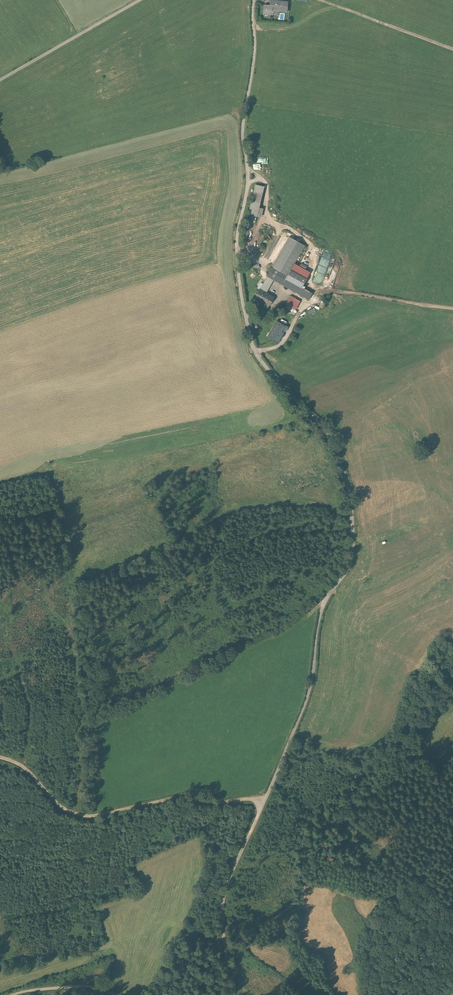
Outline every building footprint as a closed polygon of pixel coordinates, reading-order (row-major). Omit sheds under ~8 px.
[(271,0),(266,0),(265,12),(289,14),(289,1),(271,0)] [(266,187),(255,184),(249,212),(260,214),(266,187)] [(261,289),(273,295),(280,283),(308,298),(312,292),(304,288),(312,273),(296,264),(306,246),(288,237),(261,289)] [(323,286),(330,255),(321,252),(313,284),(323,286)] [(335,271),(339,261),(336,259),(331,271),(334,273),(335,271)] [(273,295),(261,289),(254,301),(279,314),(282,306),(285,302),(273,295)] [(285,302),(282,306),(294,312),(300,301),(289,295),(285,302)] [(288,327),(277,321),(268,336),(279,343),(288,327)]
